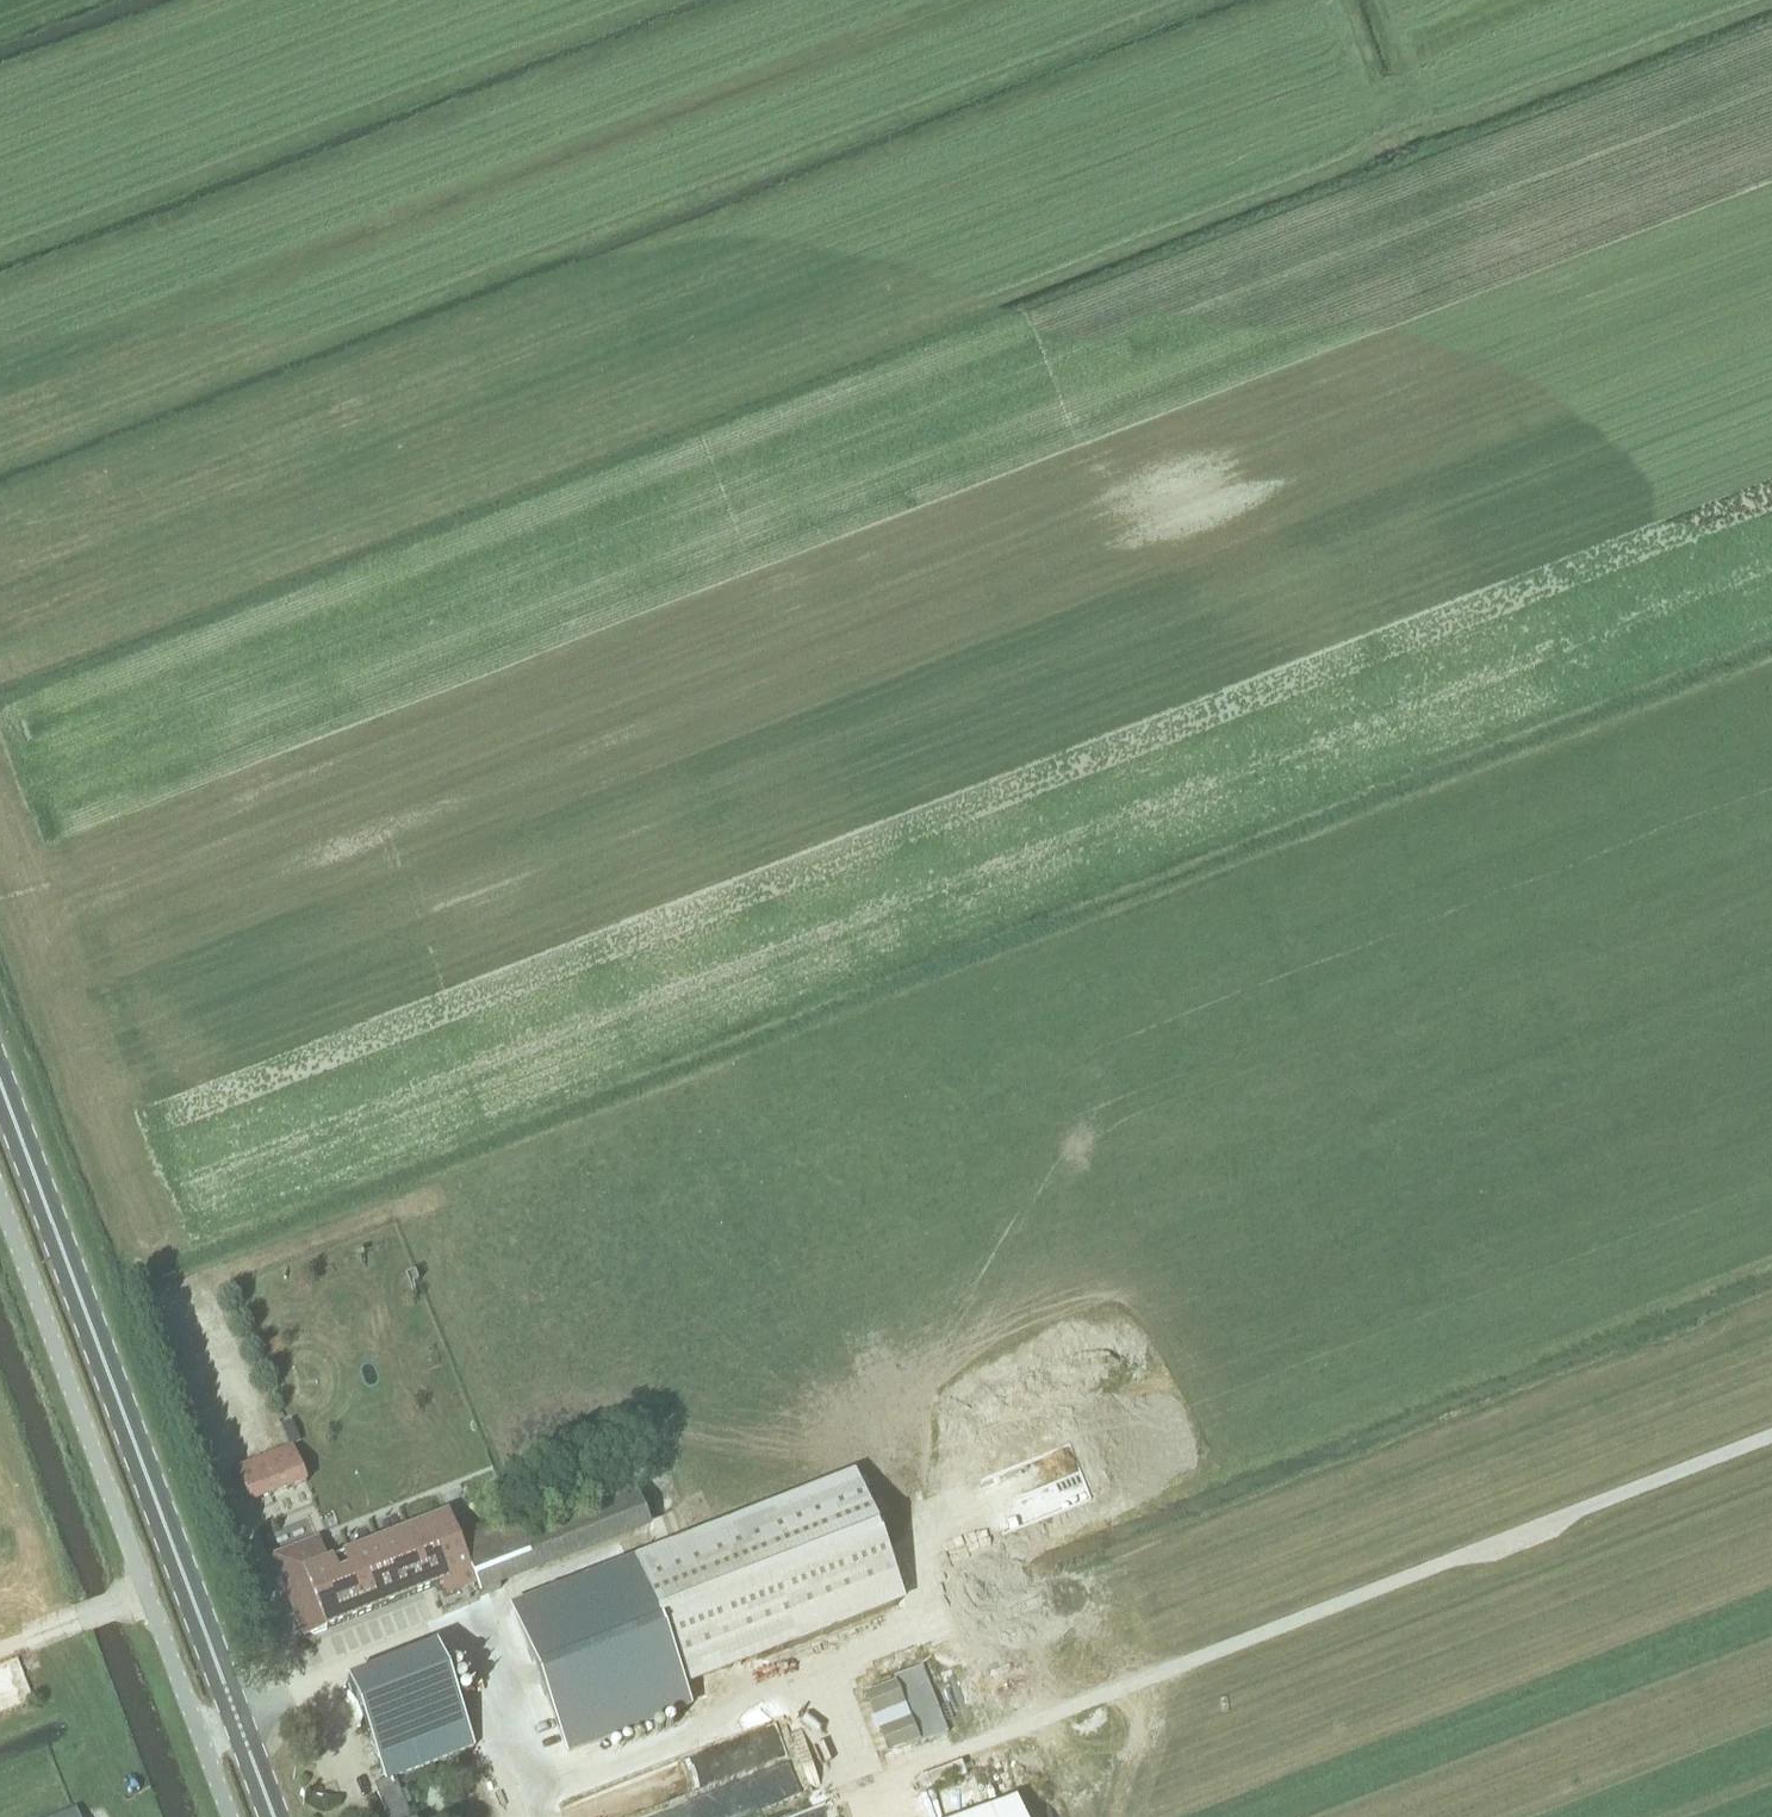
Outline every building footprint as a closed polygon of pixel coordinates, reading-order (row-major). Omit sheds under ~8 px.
[(281,1425),(289,1446),(302,1441),(294,1420),(281,1425)] [(292,1446),(236,1470),(251,1507),(308,1483),(292,1446)] [(272,1558),(299,1627),(309,1624),(313,1635),(470,1574),(479,1596),(652,1530),(631,1475),(458,1541),(448,1514),(327,1561),(319,1540),(272,1558)] [(636,1572),(490,1629),(539,1756),(687,1699),(681,1684),(867,1612),(902,1598),(900,1594),(861,1492),(869,1489),(864,1476),(855,1479),(633,1564),(636,1572)] [(309,1624),(299,1627),(304,1638),(313,1635),(309,1624)] [(993,1629),(845,1685),(880,1776),(1026,1720),(993,1629)] [(386,1781),(374,1785),(386,1816),(411,1816),(396,1778),(475,1747),(436,1649),(348,1684),(386,1781)]
